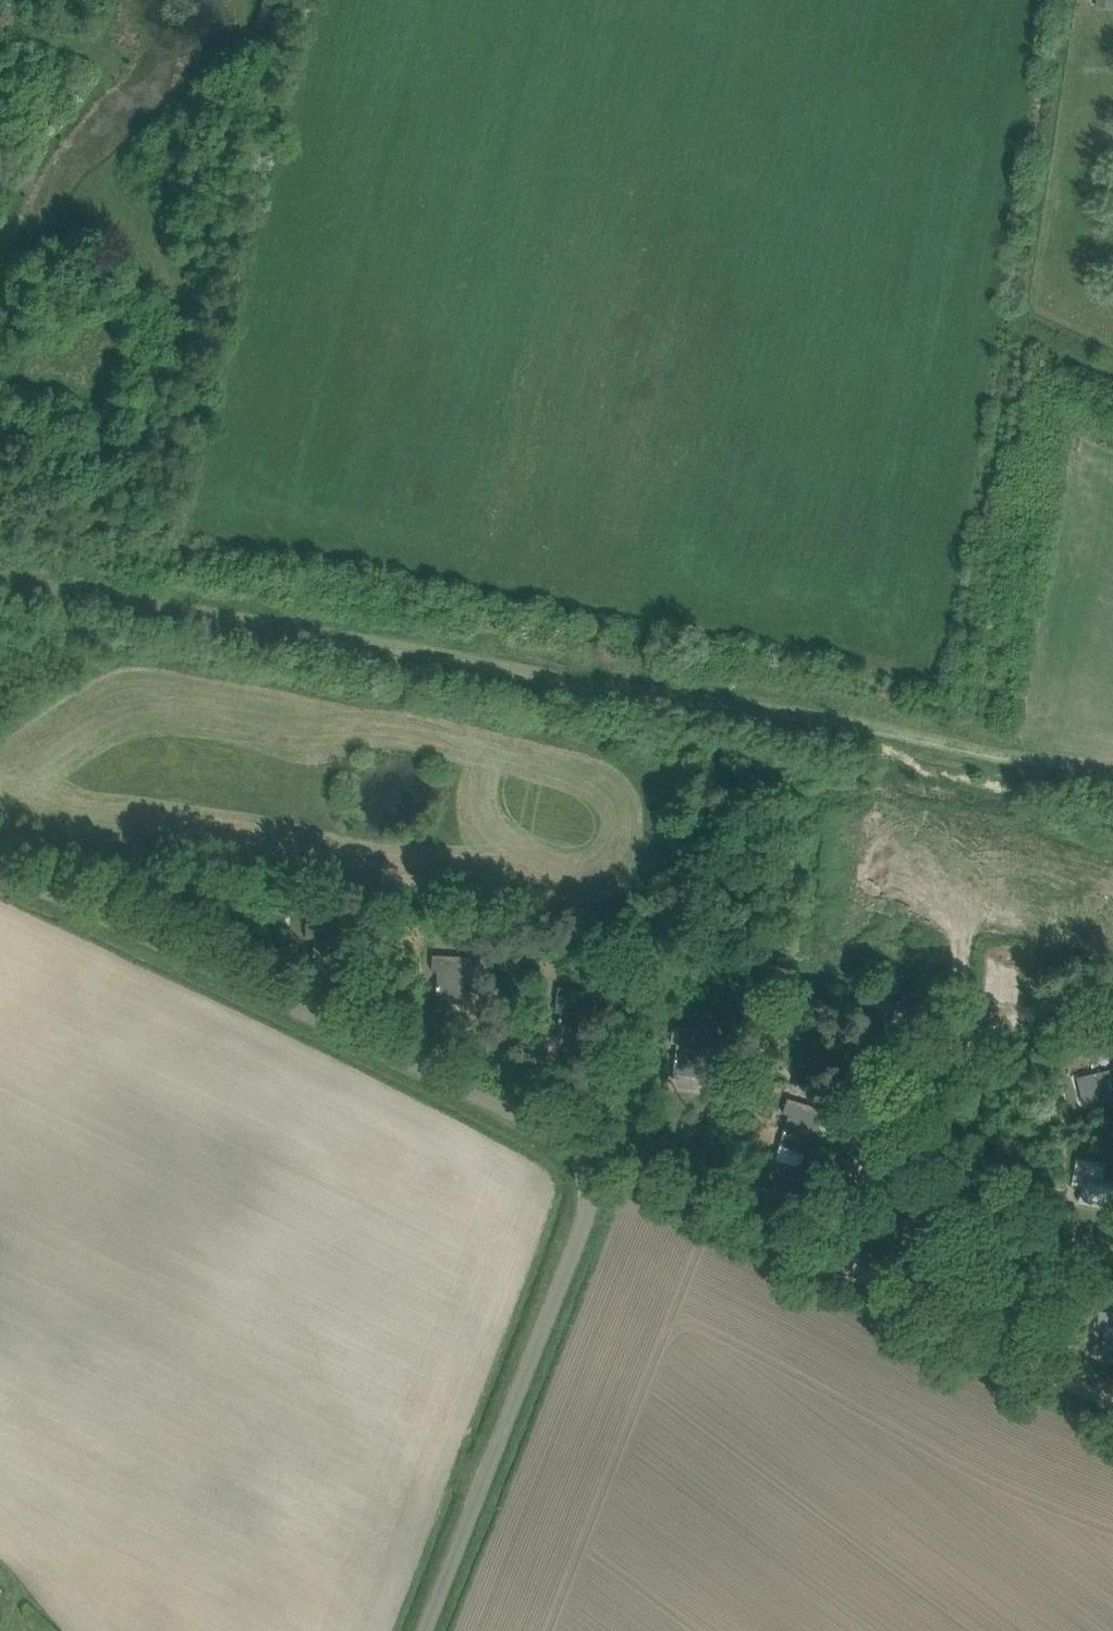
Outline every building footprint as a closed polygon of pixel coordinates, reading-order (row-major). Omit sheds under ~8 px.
[(315,957),(316,957),(316,970),(342,968),(340,944),(346,944),(346,936),(345,921),(308,923),(309,939),(314,938),(315,953),(315,957)] [(439,990),(438,1002),(464,1003),(465,972),(471,972),(472,956),(434,955),(434,971),(440,971),(439,986),(439,990)] [(557,1034),(584,1038),(588,1014),(594,1015),(597,994),(560,988),(557,1003),(562,1004),(557,1034)] [(917,1030),(922,1012),(924,1004),(898,998),(892,1024),(917,1030)] [(677,1062),(675,1074),(700,1078),(704,1047),(710,1047),(712,1032),(676,1027),(674,1043),(679,1043),(677,1058),(677,1062)] [(1077,1077),(1084,1104),(1097,1100),(1112,1096),(1112,1069),(1091,1074),(1077,1077)] [(806,1153),(812,1132),(815,1122),(821,1124),(825,1109),(790,1098),(785,1113),(791,1115),(786,1129),(785,1133),(781,1145),(806,1153)] [(1073,1184),(1081,1186),(1079,1201),(1112,1207),(1112,1182),(1103,1181),(1107,1164),(1077,1158),(1073,1184)] [(1064,1207),(1062,1216),(1077,1220),(1079,1211),(1064,1207)] [(1105,1317),(1104,1353),(1112,1353),(1112,1317),(1105,1317)]
